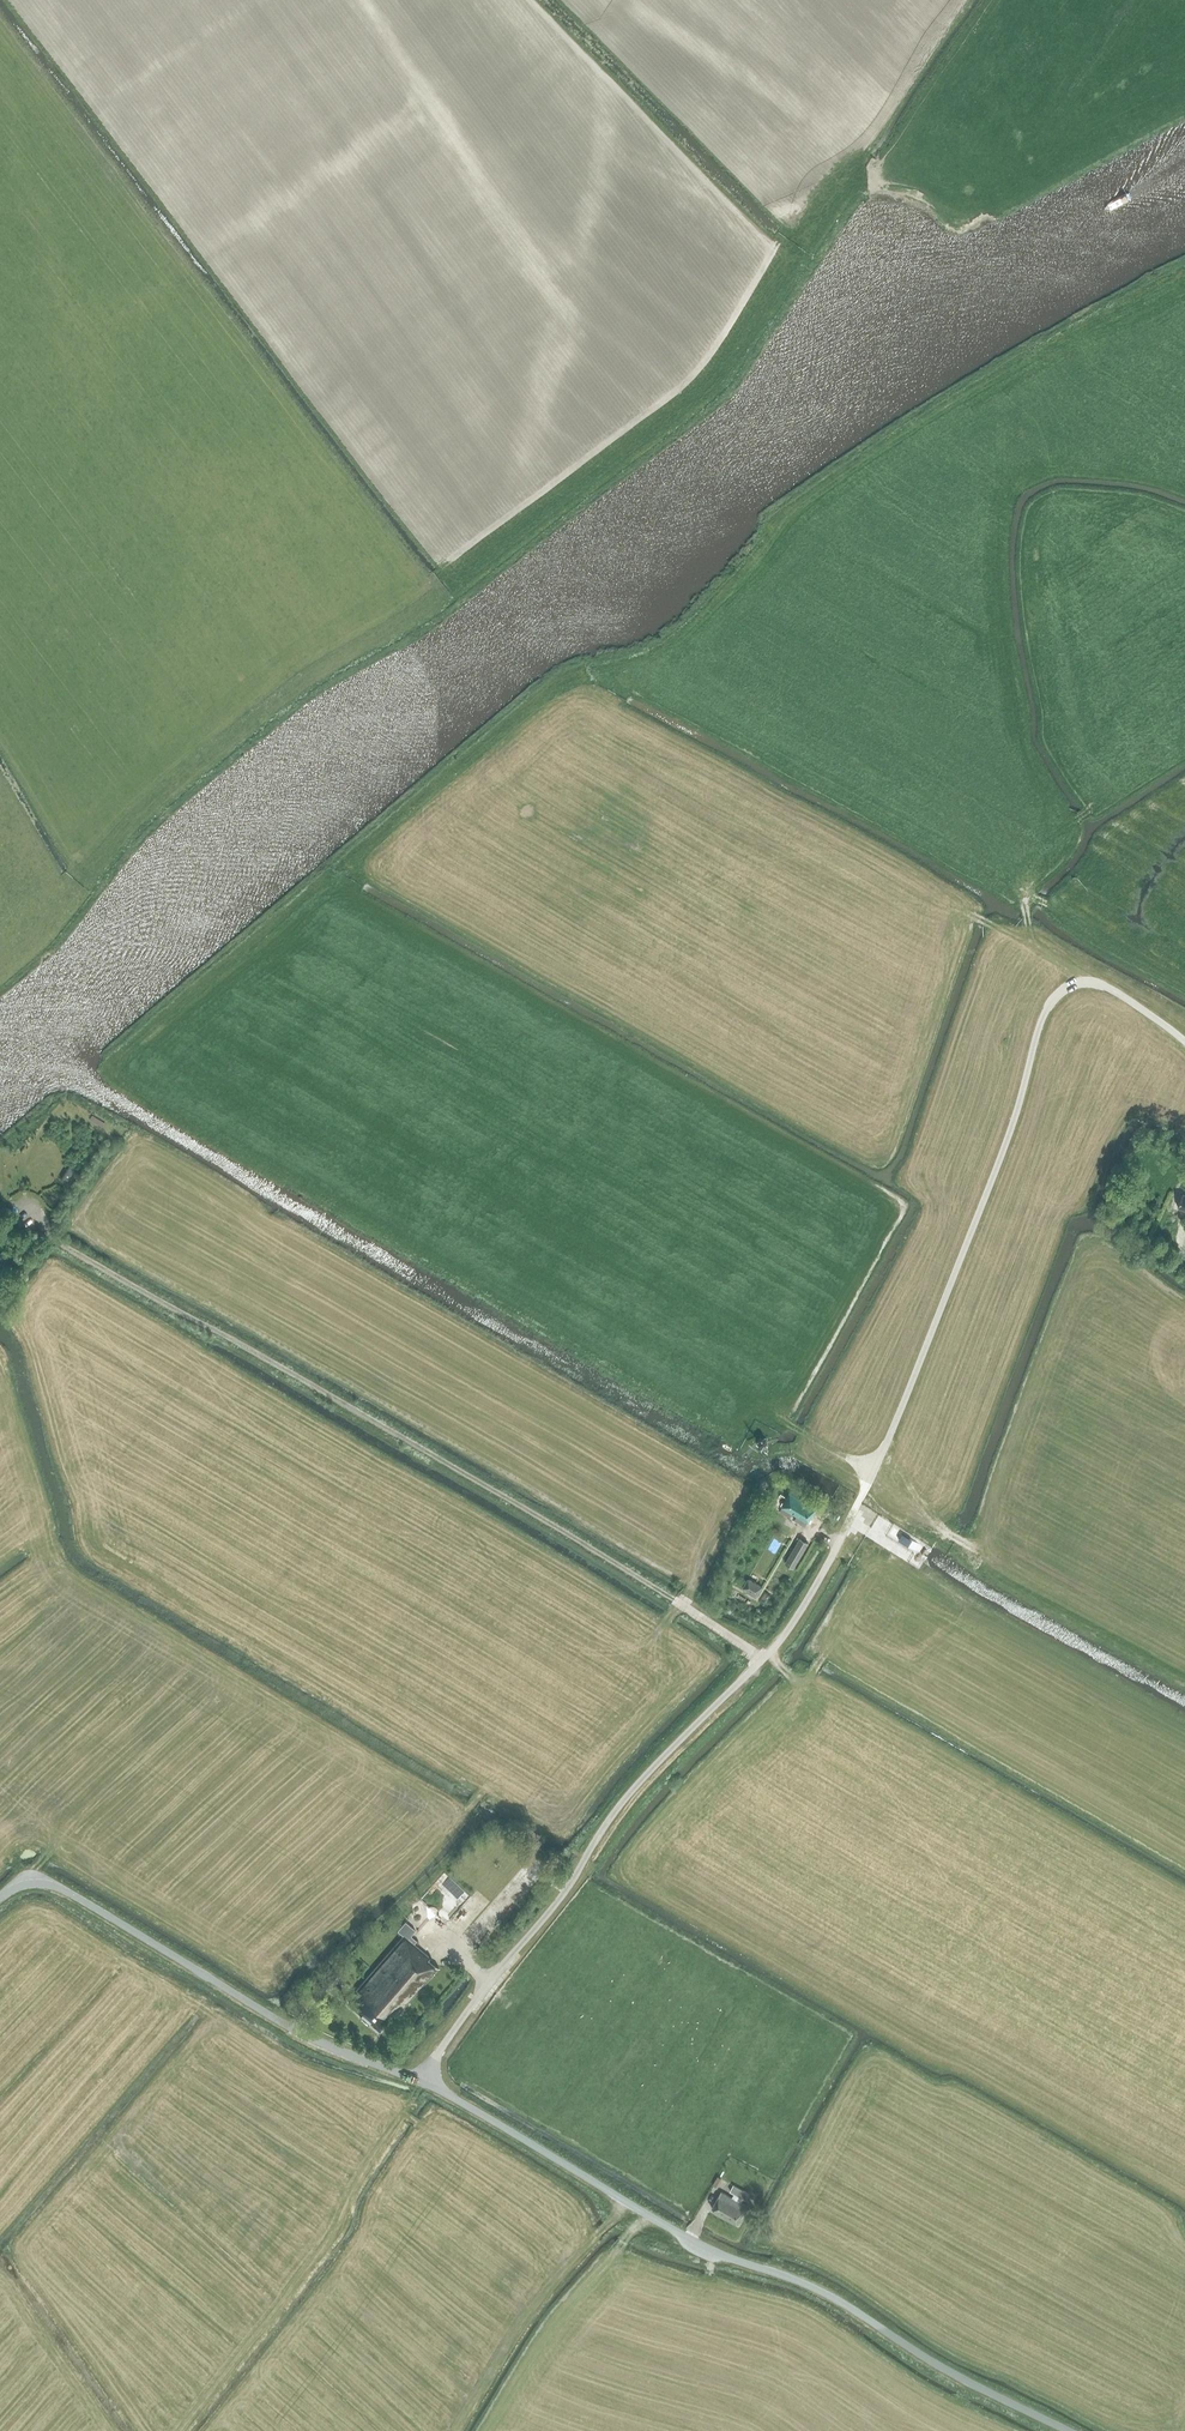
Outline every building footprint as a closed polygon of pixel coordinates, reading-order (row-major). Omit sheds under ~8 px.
[(70,1163),(63,1176),(69,1179),(76,1167),(70,1163)] [(761,1449),(762,1449),(766,1449),(766,1448),(768,1445),(769,1444),(768,1444),(768,1441),(767,1440),(764,1438),(763,1438),(760,1439),(759,1439),(757,1442),(757,1443),(758,1447),(761,1449)] [(793,1534),(801,1521),(808,1525),(817,1509),(789,1493),(780,1508),(787,1512),(779,1526),(793,1534)] [(902,1534),(898,1540),(908,1546),(916,1551),(920,1545),(912,1540),(902,1534)] [(785,1563),(793,1567),(808,1543),(800,1538),(785,1563)] [(762,1586),(748,1578),(742,1587),(757,1596),(762,1586)] [(396,2014),(437,1967),(427,1959),(429,1957),(413,1943),(416,1940),(410,1935),(415,1930),(405,1921),(397,1930),(403,1935),(356,1990),(359,1992),(349,2004),(359,2013),(367,2020),(368,2020),(379,2029),(389,2018),(390,2018),(395,2013),(396,2014)] [(328,1991),(340,1976),(331,1968),(318,1983),(328,1991)] [(745,2200),(749,2193),(733,2185),(730,2191),(745,2200)] [(744,2210),(747,2206),(722,2192),(719,2196),(712,2208),(738,2223),(744,2210)]
